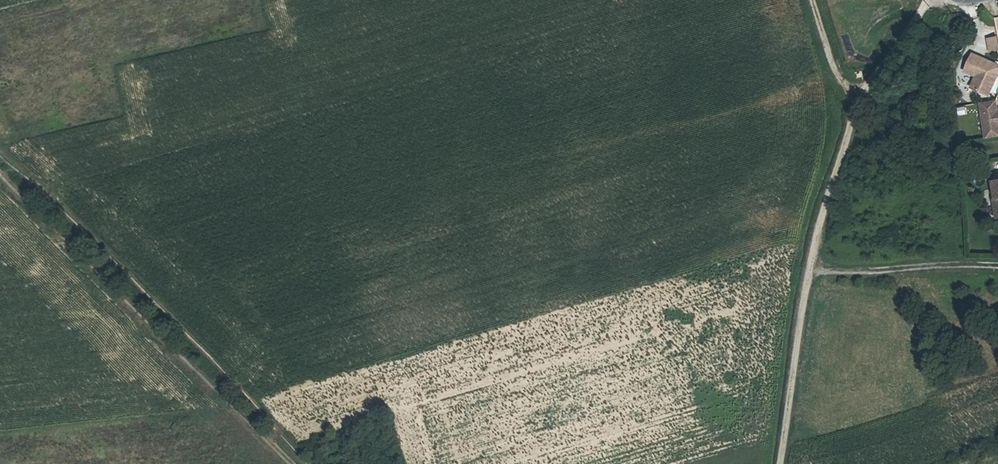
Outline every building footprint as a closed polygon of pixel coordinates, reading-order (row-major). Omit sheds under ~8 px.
[(993,95),(997,83),(997,64),(977,54),(969,72),(981,76),(976,88),(993,95)] [(985,103),(991,138),(997,137),(997,101),(985,103)]
